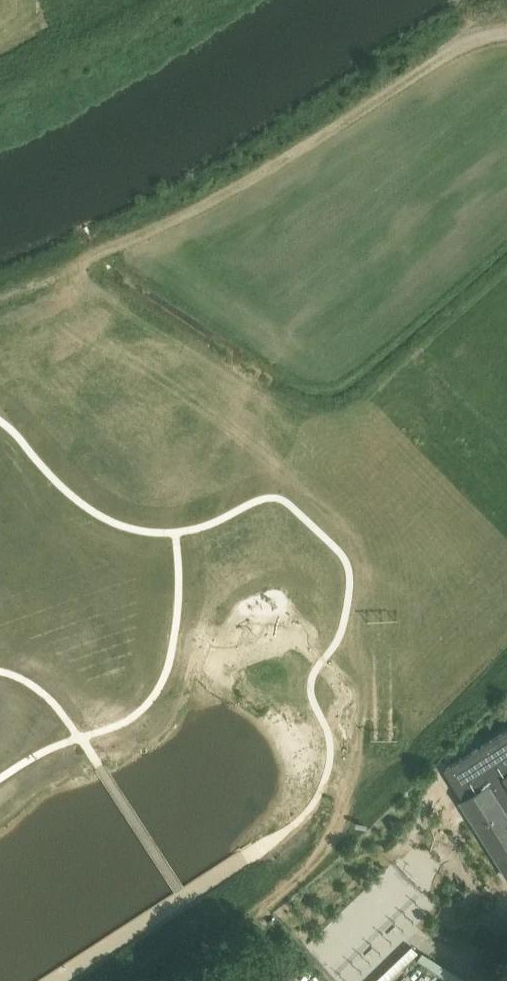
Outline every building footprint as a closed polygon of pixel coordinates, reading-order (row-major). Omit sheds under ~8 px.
[(481,752),(495,766),(484,778),(440,805),(439,805),(410,831),(430,853),(459,827),(446,813),(463,803),(506,874),(506,724),(481,752)] [(424,955),(418,947),(375,980),(391,980),(424,955)]
